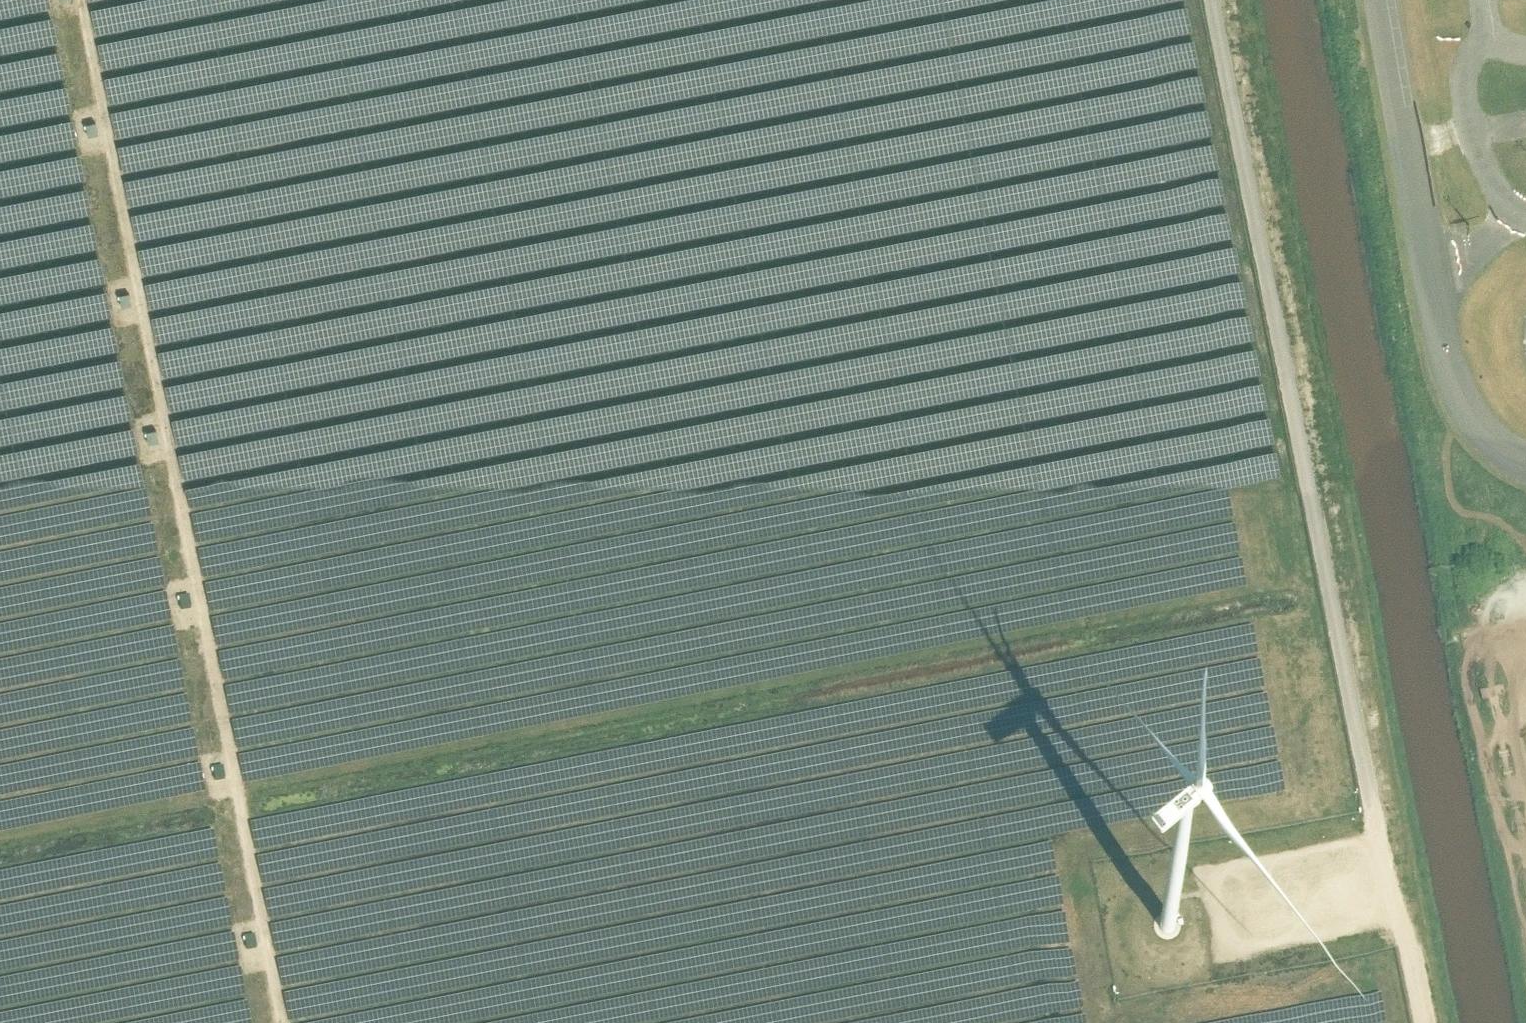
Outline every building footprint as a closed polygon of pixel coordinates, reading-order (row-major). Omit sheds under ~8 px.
[(1159,931),(1159,932),(1159,933),(1159,934),(1159,935),(1160,936),(1160,937),(1161,937),(1161,938),(1162,938),(1162,939),(1163,939),(1164,940),(1165,940),(1166,940),(1167,940),(1168,940),(1169,940),(1170,940),(1170,939),(1171,939),(1172,939),(1172,938),(1173,938),(1173,937),(1174,937),(1174,936),(1175,935),(1175,934),(1175,933),(1175,932),(1175,931),(1175,930),(1175,929),(1174,929),(1174,928),(1174,927),(1173,927),(1173,926),(1172,926),(1172,925),(1171,925),(1170,925),(1169,924),(1168,924),(1167,924),(1166,924),(1165,924),(1164,924),(1164,925),(1163,925),(1162,925),(1162,926),(1161,926),(1161,927),(1160,927),(1160,928),(1160,929),(1159,929),(1159,930),(1159,931)]
